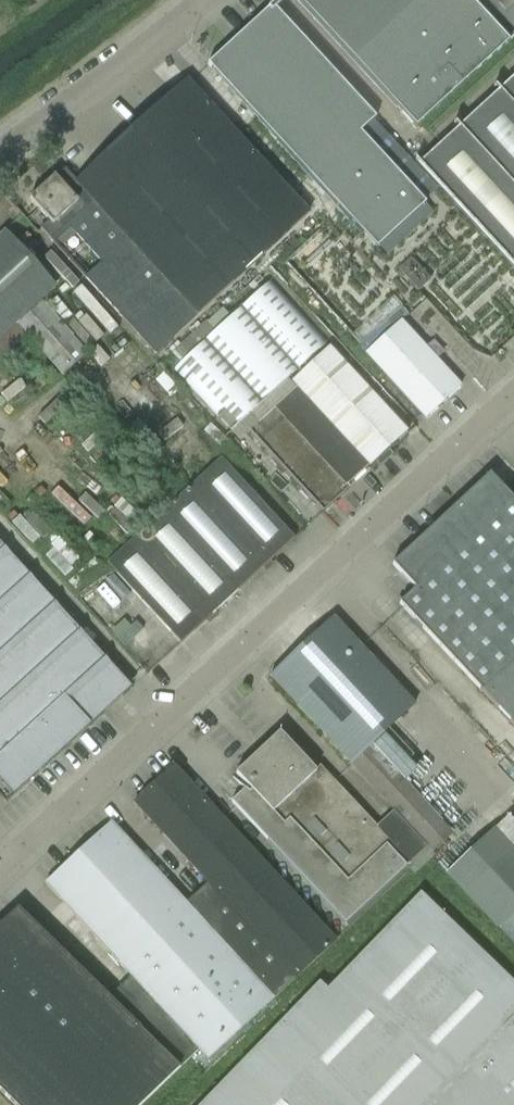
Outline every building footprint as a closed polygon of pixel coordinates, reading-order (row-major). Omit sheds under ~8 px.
[(415,130),(512,39),(513,38),(513,0),(296,0),(415,130)] [(275,10),(210,69),(379,251),(427,207),(362,135),(378,121),(275,10)] [(419,165),(513,268),(513,77),(419,165)] [(104,262),(87,279),(156,354),(310,213),(189,82),(79,183),(66,169),(57,178),(60,181),(59,182),(78,202),(62,217),(104,262)] [(104,262),(62,217),(78,202),(59,182),(60,181),(57,178),(55,176),(30,199),(50,220),(41,229),(87,279),(104,262)] [(3,359),(28,336),(63,376),(88,353),(41,301),(56,287),(5,232),(0,237),(0,356),(3,359)] [(270,283),(175,367),(232,431),(326,344),(270,283)] [(403,321),(366,355),(425,418),(461,385),(403,321)] [(408,434),(330,348),(291,383),(297,390),(249,433),(322,513),(348,489),(346,487),(369,466),(371,468),(408,434)] [(221,460),(164,512),(238,591),(294,539),(274,518),(256,498),(221,460)] [(513,499),(490,474),(393,564),(416,589),(400,603),(513,726),(513,498),(513,499)] [(164,512),(107,565),(180,644),(238,591),(164,512)] [(7,803),(132,688),(0,543),(0,796),(7,803)] [(393,811),(427,847),(433,854),(455,833),(403,777),(415,767),(385,734),(417,705),(336,618),(270,678),(393,811)] [(427,847),(393,811),(377,826),(321,766),(316,770),(280,732),(236,774),(252,790),(249,792),(246,788),(232,801),(349,927),(410,871),(407,867),(411,863),(410,862),(427,847)] [(196,894),(285,990),(337,941),(175,765),(134,803),(208,883),(196,894)] [(446,874),(513,948),(513,821),(509,815),(495,828),(446,874)] [(285,990),(196,894),(186,903),(112,822),(45,884),(130,977),(123,985),(191,1058),(199,1050),(208,1060),(285,990)] [(200,1104),(513,1104),(513,983),(421,893),(328,989),(320,981),(200,1104)] [(123,985),(110,998),(18,909),(0,926),(0,1090),(15,1104),(142,1104),(191,1058),(123,985)]
